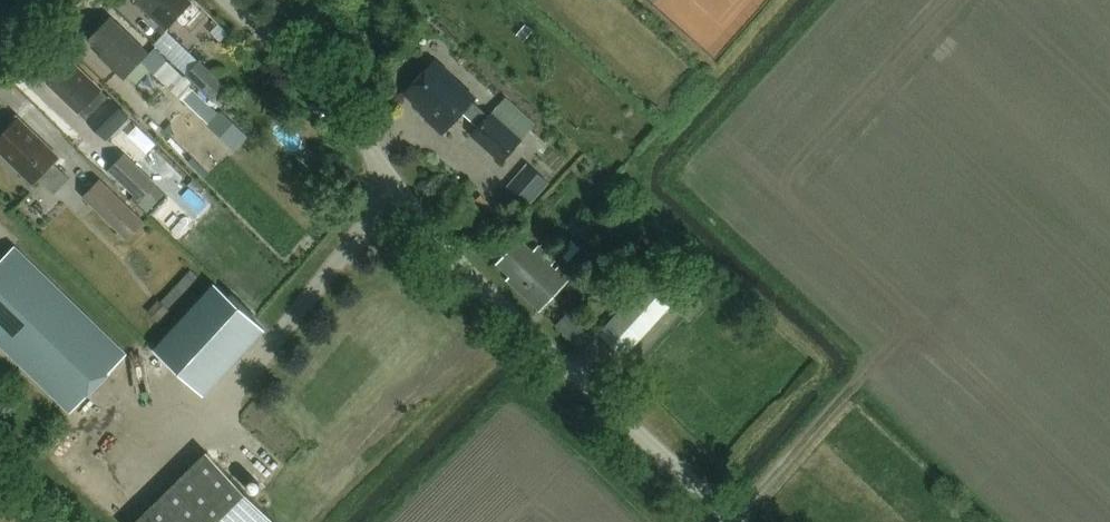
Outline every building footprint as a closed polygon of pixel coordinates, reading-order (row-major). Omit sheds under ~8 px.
[(192,1),(191,0),(135,0),(166,29),(192,1)] [(125,78),(149,52),(111,16),(89,40),(101,51),(99,53),(125,78)] [(228,86),(201,59),(185,76),(213,102),(228,86)] [(434,60),(408,89),(432,111),(428,115),(445,129),(475,96),(434,60)] [(106,139),(128,116),(70,61),(48,85),(106,139)] [(502,161),(524,137),(522,135),(535,121),(505,94),(471,132),(502,161)] [(69,177),(54,163),(60,156),(16,116),(0,133),(0,152),(34,184),(39,179),(54,193),(69,177)] [(108,169),(134,194),(132,196),(149,214),(167,194),(155,182),(156,181),(125,152),(108,169)] [(530,163),(507,188),(523,202),(546,177),(530,163)] [(144,220),(99,176),(81,195),(126,239),(144,220)] [(522,235),(498,260),(514,274),(511,278),(541,306),(572,273),(540,242),(535,247),(522,235)] [(123,356),(126,353),(11,247),(0,259),(0,346),(71,412),(123,356)] [(598,332),(624,356),(670,306),(667,303),(688,281),(667,262),(646,284),(644,282),(630,297),(624,292),(616,301),(622,306),(598,332)] [(203,396),(264,330),(214,285),(154,351),(203,396)] [(170,310),(159,299),(148,311),(159,321),(170,310)] [(583,350),(596,336),(569,311),(556,324),(583,350)] [(137,521),(275,521),(207,453),(137,521)]
